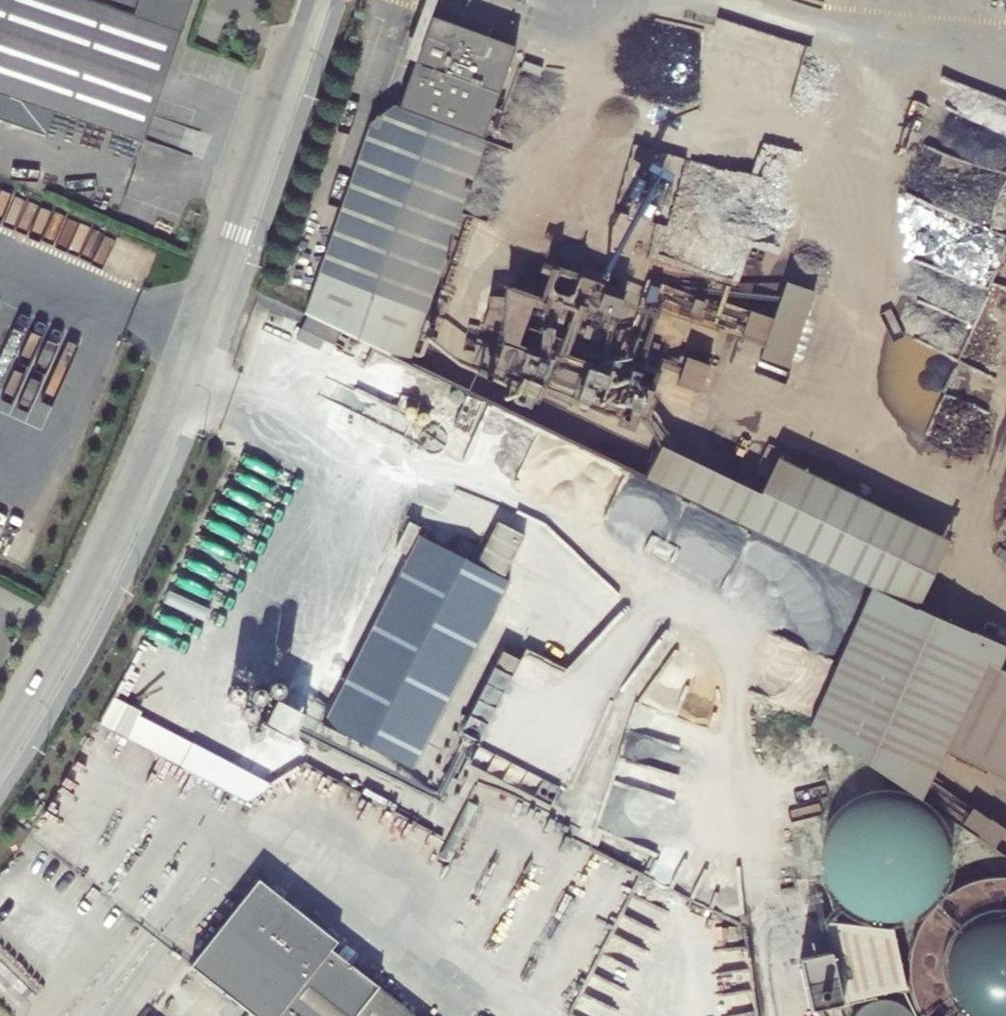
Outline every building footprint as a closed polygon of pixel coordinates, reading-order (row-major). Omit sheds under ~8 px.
[(45,134),(53,110),(143,142),(193,0),(0,0),(0,119),(45,134)] [(481,137),(514,47),(431,16),(398,106),(398,109),(392,104),(369,122),(304,313),(307,315),(339,331),(408,364),(486,140),(481,137)] [(773,318),(750,311),(740,339),(763,347),(760,357),(790,368),(816,291),(785,281),(773,318)] [(501,286),(485,335),(527,348),(518,374),(570,391),(573,380),(594,387),(601,366),(558,352),(569,318),(555,313),(558,304),(501,286)] [(333,343),(339,331),(307,315),(296,337),(319,350),(324,338),(333,343)] [(708,364),(686,357),(676,384),(698,392),(708,364)] [(661,445),(645,479),(870,589),(915,609),(948,540),(777,458),(760,493),(661,445)] [(497,521),(477,561),(503,574),(524,534),(497,521)] [(509,580),(418,535),(322,725),(413,770),(509,580)] [(915,609),(870,589),(809,725),(921,800),(944,751),(1005,780),(1005,671),(998,668),(1005,651),(1005,650),(915,609)] [(142,711),(116,697),(102,723),(128,737),(142,711)] [(961,824),(995,846),(1005,829),(1005,827),(974,805),(961,824)] [(378,985),(331,949),(337,941),(259,879),(191,965),(255,1015),(353,1015),(378,985)] [(892,928),(831,919),(836,950),(799,958),(811,1010),(841,1003),(839,992),(842,992),(843,1002),(904,987),(892,928)] [(378,985),(353,1015),(417,1015),(378,985)]
